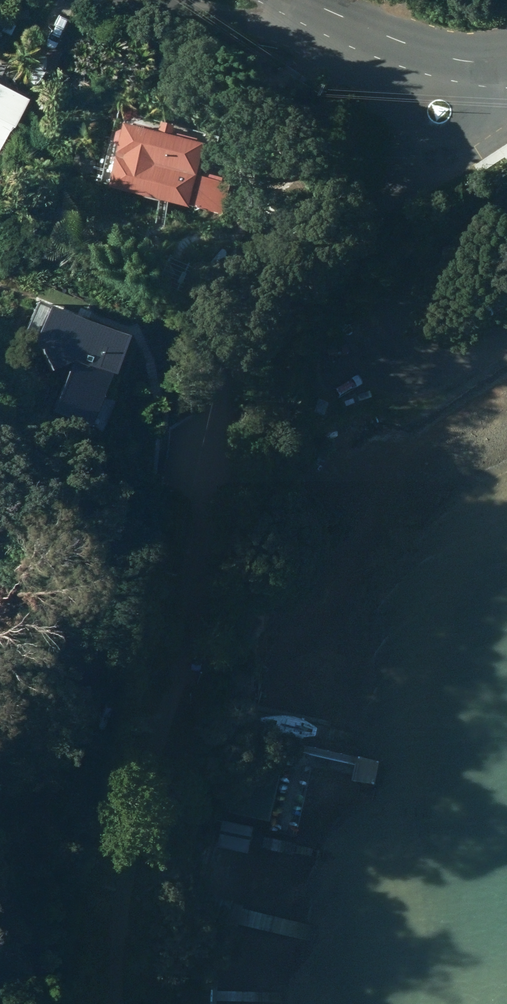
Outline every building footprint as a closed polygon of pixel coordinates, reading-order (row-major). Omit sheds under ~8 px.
[(20,97),(0,87),(0,137),(20,97)] [(158,129),(121,120),(119,129),(115,128),(112,139),(116,140),(105,184),(186,204),(186,201),(219,209),(227,177),(195,169),(201,141),(169,133),(171,123),(160,120),(158,129)] [(47,394),(88,412),(126,319),(39,283),(22,323),(41,330),(52,353),(69,344),(47,394)] [(358,755),(353,777),(372,781),(377,759),(358,755)] [(216,844),(246,851),(251,825),(222,819),(216,844)] [(186,1002),(211,1003),(212,984),(186,983),(186,1002)]
